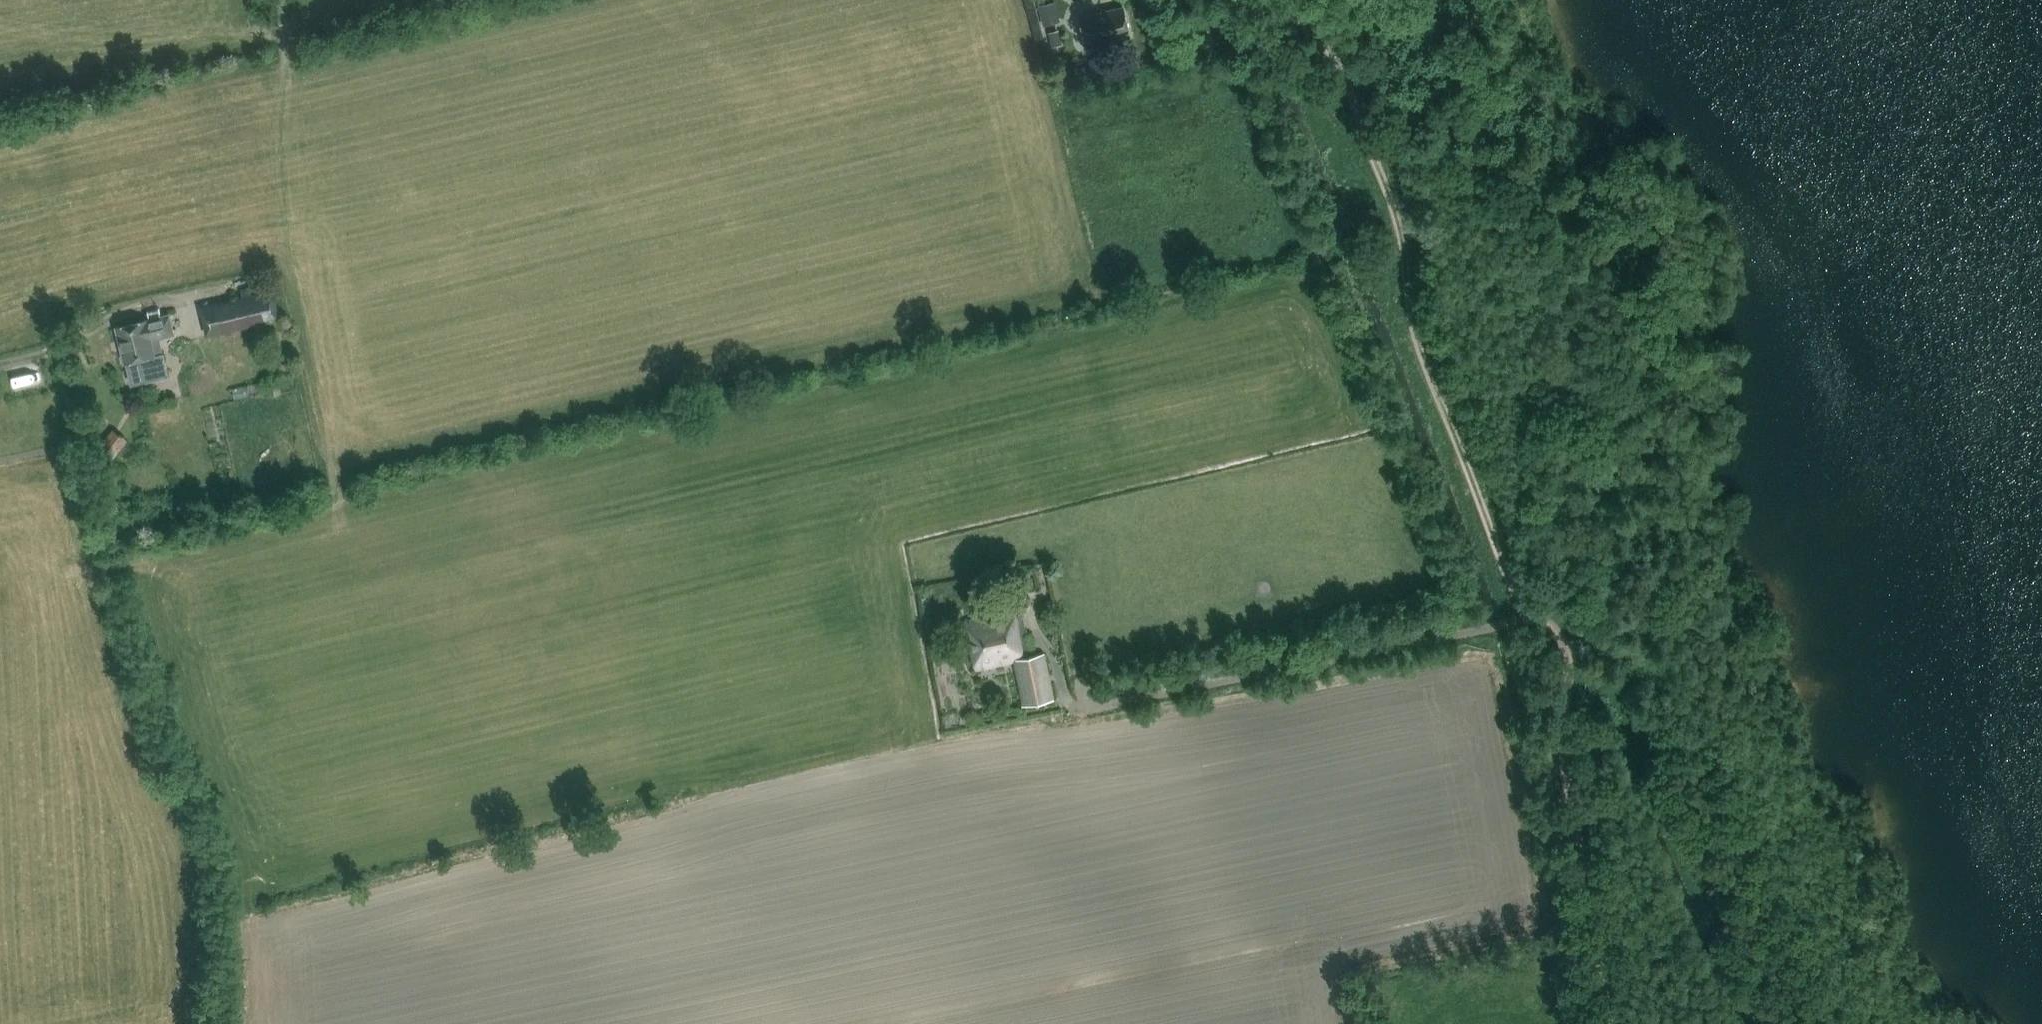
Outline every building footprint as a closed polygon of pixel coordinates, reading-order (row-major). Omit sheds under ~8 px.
[(1056,1),(1039,4),(1042,16),(1058,12),(1056,1)] [(1087,18),(1093,46),(1137,37),(1130,8),(1087,18)] [(1058,30),(1047,32),(1051,47),(1062,44),(1058,30)] [(278,320),(271,293),(214,307),(221,334),(278,320)] [(173,331),(170,316),(116,328),(124,363),(139,360),(144,383),(168,378),(163,354),(154,356),(150,336),(173,331)] [(282,393),(278,377),(265,380),(269,396),(282,393)] [(127,439),(113,428),(96,448),(110,460),(127,439)] [(1024,657),(1014,610),(966,620),(976,667),(1015,660),(1024,705),(1053,699),(1043,653),(1024,657)]
